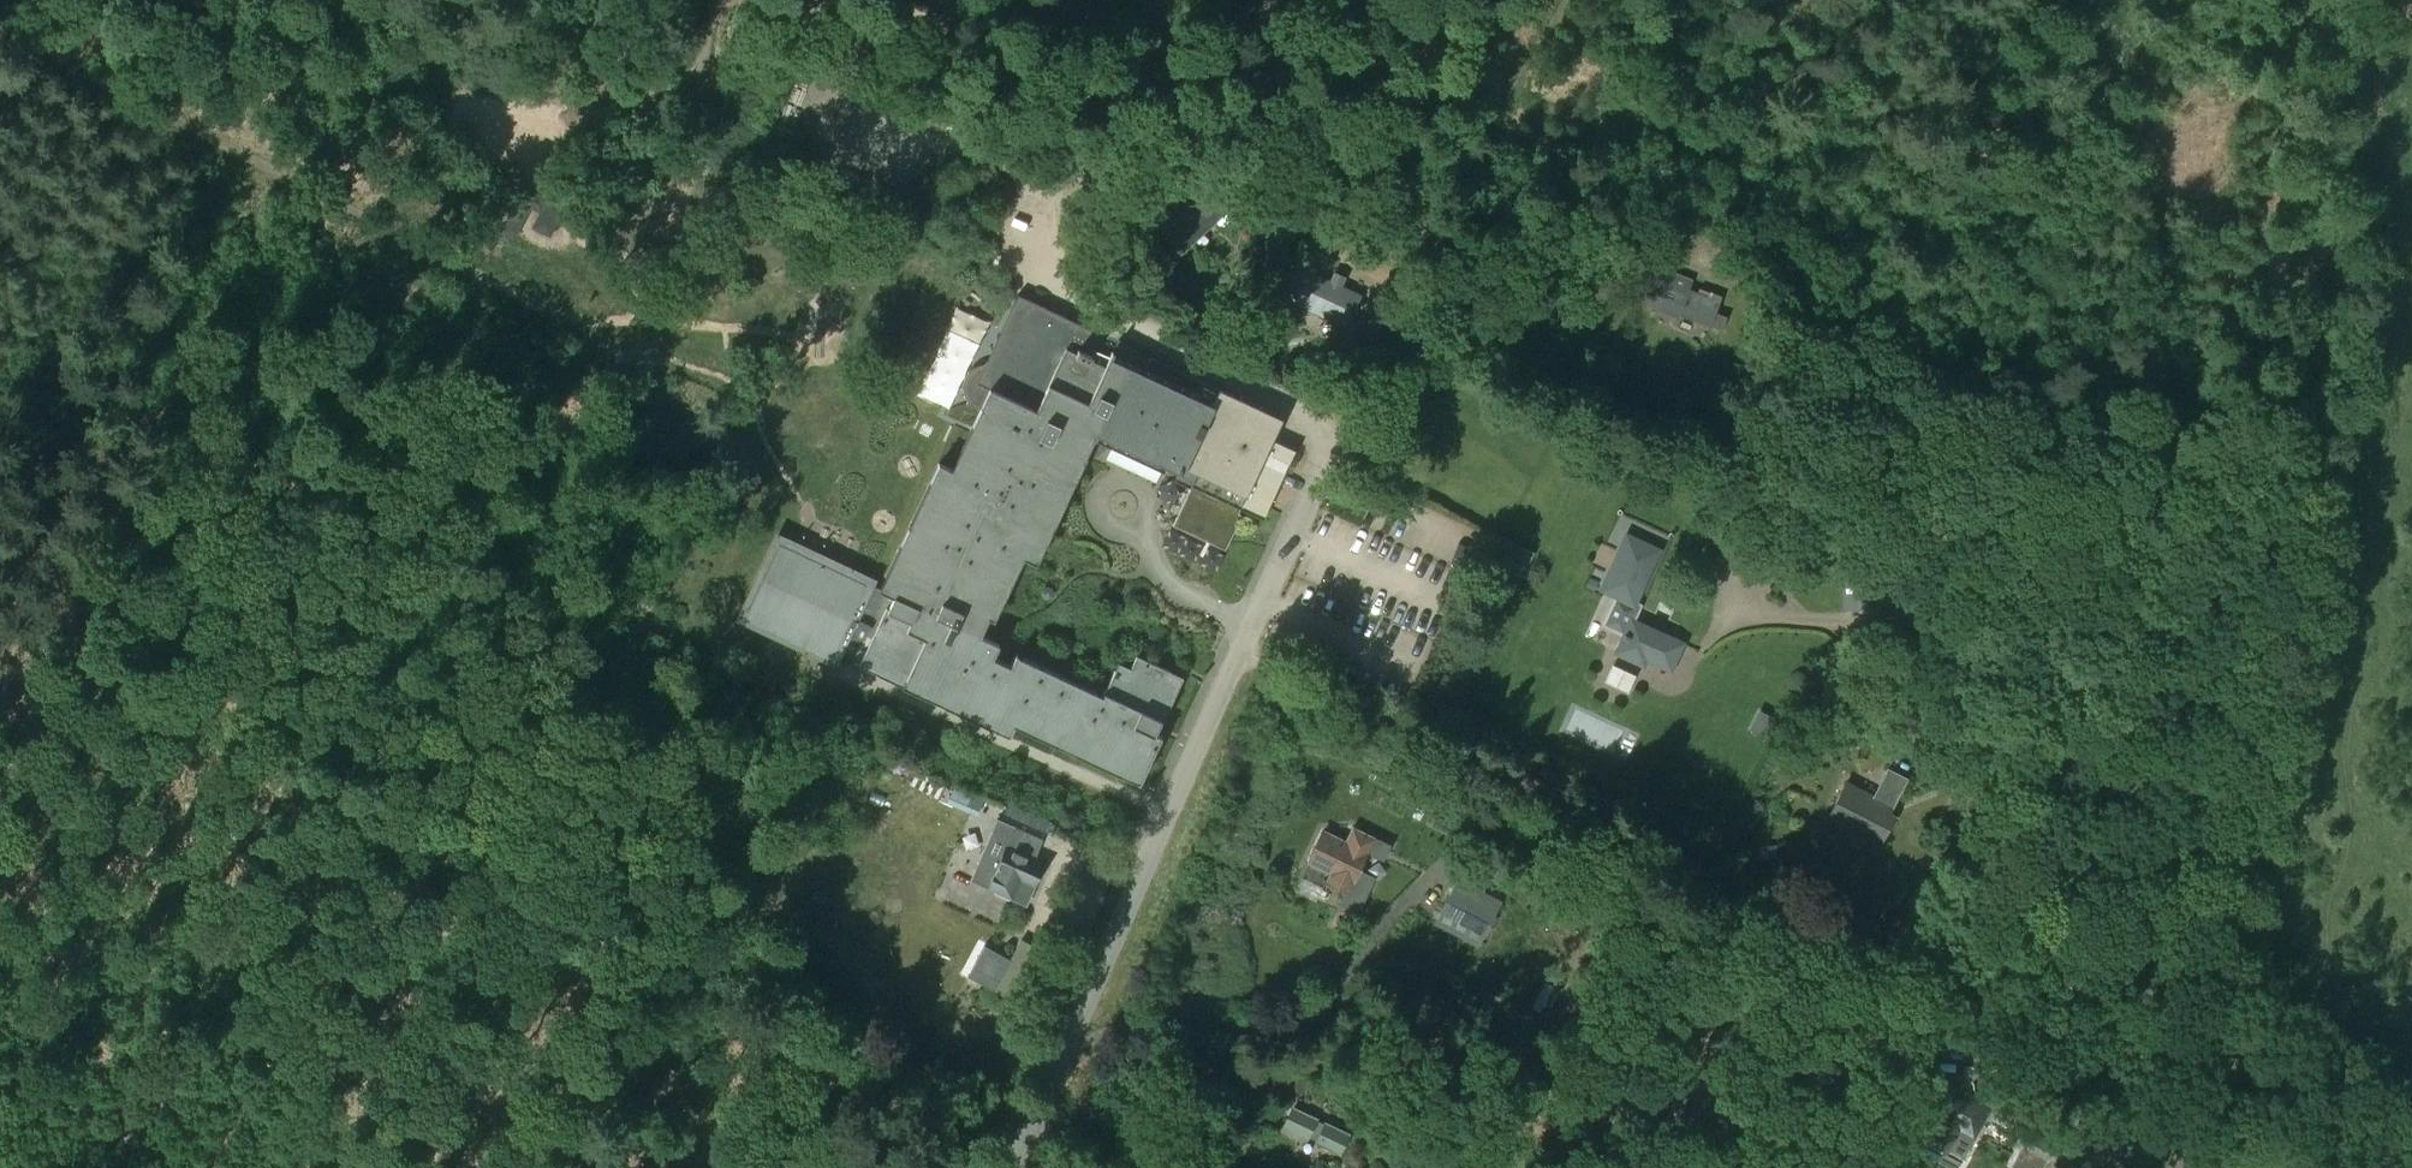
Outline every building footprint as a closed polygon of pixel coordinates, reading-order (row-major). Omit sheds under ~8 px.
[(522,162),(523,90),(452,89),(451,139),(488,139),(488,161),(522,162)] [(1150,221),(1179,253),(1227,209),(1204,183),(1180,205),(1175,199),(1150,221)] [(505,226),(517,232),(531,205),(540,210),(533,223),(551,232),(565,205),(525,185),(505,226)] [(1360,294),(1314,273),(1316,268),(1299,260),(1282,296),(1346,326),(1360,294)] [(1638,299),(1678,315),(1679,313),(1709,324),(1718,300),(1687,288),(1691,279),(1652,263),(1638,299)] [(779,538),(742,617),(833,659),(843,638),(865,648),(858,664),(1009,735),(1014,724),(1139,782),(1161,736),(1156,733),(1183,677),(1135,654),(1126,675),(1114,669),(1103,693),(1015,652),(1010,664),(993,656),(998,643),(980,635),(988,616),(994,619),(1023,557),(1036,563),(1096,433),(1180,473),(1177,479),(1191,486),(1176,518),(1224,540),(1283,417),(1152,355),(1144,371),(1095,347),(1101,332),(1017,293),(985,363),(975,366),(969,369),(964,376),(963,380),(963,390),(965,396),(968,401),(967,402),(979,409),(951,468),(938,462),(880,587),(779,538)] [(1615,601),(1637,611),(1664,552),(1627,535),(1600,594),(1615,601)] [(1499,537),(1491,551),(1524,568),(1532,554),(1499,537)] [(1042,597),(1047,599),(1052,597),(1054,592),(1053,587),(1048,585),(1043,587),(1040,591),(1042,597)] [(1681,642),(1633,621),(1637,611),(1615,601),(1607,619),(1628,629),(1618,651),(1642,662),(1645,656),(1669,667),(1681,642)] [(1605,682),(1633,690),(1639,669),(1612,661),(1605,682)] [(1760,706),(1751,728),(1781,739),(1789,717),(1760,706)] [(973,808),(981,787),(957,779),(950,800),(973,808)] [(1843,781),(1825,817),(1876,844),(1891,815),(1885,812),(1896,792),(1878,783),(1876,786),(1873,785),(1869,794),(1843,781)] [(1020,808),(1006,802),(1000,815),(1014,821),(1020,808)] [(997,820),(971,879),(1026,903),(1043,864),(1035,860),(1043,840),(997,820)] [(1333,871),(1328,880),(1347,889),(1341,901),(1357,909),(1372,878),(1357,871),(1364,855),(1383,864),(1391,847),(1353,829),(1346,843),(1324,832),(1310,860),(1333,871)] [(1495,910),(1455,888),(1443,911),(1469,925),(1464,935),(1478,943),(1495,910)] [(1010,958),(984,945),(967,975),(993,989),(1010,958)] [(1820,1000),(1833,1007),(1842,990),(1829,983),(1820,1000)] [(1304,1094),(1307,1077),(1291,1074),(1288,1092),(1304,1094)] [(1912,1139),(1945,1156),(1961,1127),(1975,1135),(1988,1110),(1974,1102),(1975,1101),(1957,1092),(1939,1125),(1924,1117),(1912,1139)] [(1284,1126),(1339,1152),(1347,1134),(1293,1108),(1284,1126)] [(2087,1112),(2056,1163),(2064,1167),(2090,1167),(2093,1163),(2101,1167),(2128,1167),(2131,1163),(2139,1167),(2143,1167),(2152,1153),(2087,1112)] [(2017,1143),(2045,1158),(2053,1143),(2025,1128),(2017,1143)]
